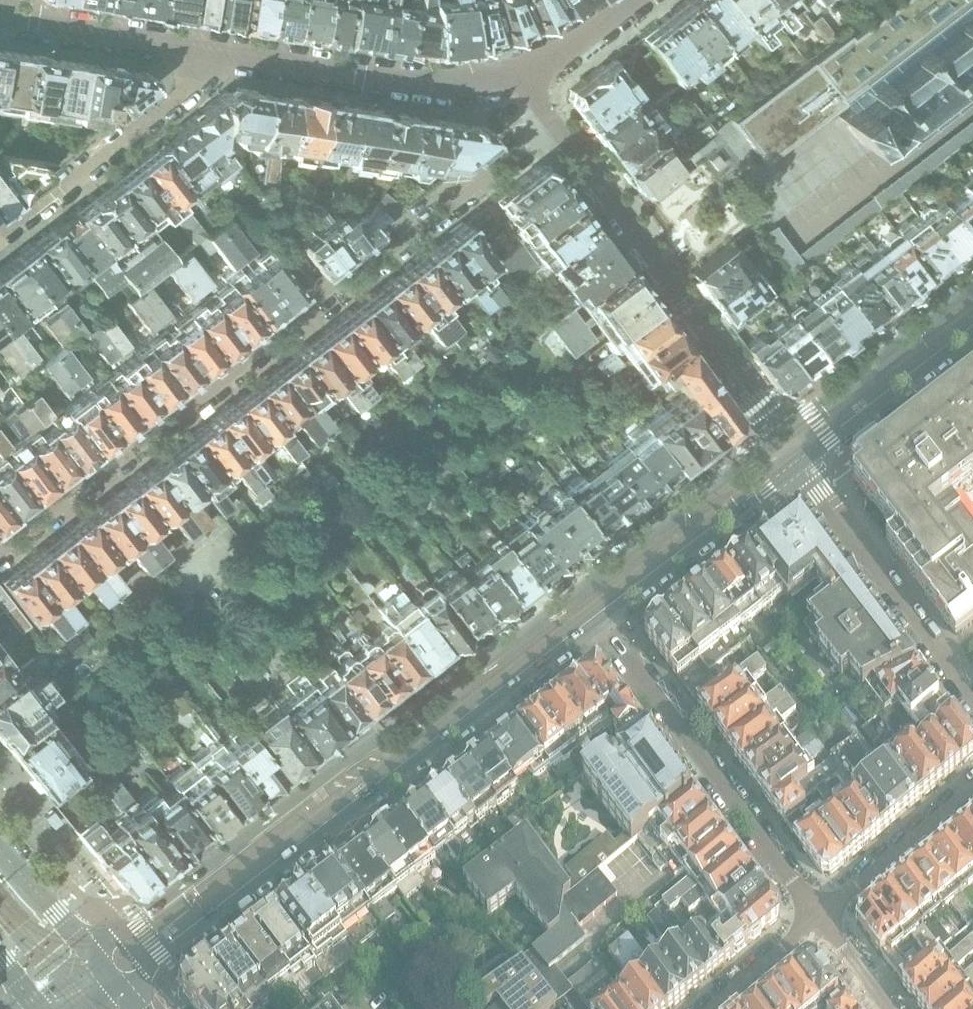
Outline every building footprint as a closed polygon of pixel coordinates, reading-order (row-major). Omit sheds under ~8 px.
[(151,0),(123,0),(122,6),(139,8),(139,9),(149,10),(151,0)] [(179,0),(151,0),(149,10),(159,12),(177,14),(179,0)] [(203,19),(207,0),(179,0),(177,14),(177,15),(194,17),(194,18),(203,19)] [(237,0),(207,0),(203,19),(221,22),(220,22),(230,23),(233,24),(237,0)] [(263,0),(237,0),(233,24),(247,26),(248,26),(247,26),(257,28),(257,27),(259,28),(263,0)] [(291,0),(263,0),(259,28),(274,30),(283,32),(286,32),(291,0)] [(318,0),(291,0),(286,32),(301,34),(301,35),(310,36),(312,36),(318,0)] [(346,0),(318,0),(312,36),(328,39),(337,40),(339,40),(346,0)] [(373,0),(346,0),(339,40),(366,45),(373,0)] [(398,0),(373,0),(366,45),(392,49),(392,48),(398,0)] [(422,0),(398,0),(392,48),(411,50),(411,49),(426,50),(422,0)] [(460,0),(422,0),(426,50),(446,49),(446,48),(466,46),(467,46),(460,0)] [(490,0),(460,0),(467,46),(485,43),(485,42),(499,38),(490,0)] [(520,0),(490,0),(499,38),(500,39),(518,33),(518,32),(531,27),(520,0)] [(557,0),(520,0),(531,27),(532,27),(549,19),(562,11),(563,12),(564,11),(557,0)] [(564,11),(570,7),(572,7),(571,6),(576,3),(576,4),(581,0),(557,0),(564,11)] [(686,2),(716,41),(723,50),(747,32),(722,0),(688,0),(686,2)] [(747,32),(753,41),(763,33),(760,30),(773,20),(758,0),(722,0),(747,32)] [(732,122),(764,164),(842,104),(848,112),(839,119),(857,142),(872,131),(879,141),(972,69),(972,0),(898,0),(850,37),(848,34),(832,46),(784,83),(732,122)] [(793,0),(758,0),(773,20),(776,24),(786,16),(783,12),(795,3),(793,0)] [(716,41),(686,2),(663,19),(700,67),(709,60),(711,63),(725,53),(723,50),(716,41)] [(849,27),(856,21),(853,17),(847,17),(844,19),(849,27)] [(700,67),(663,19),(641,37),(650,49),(663,66),(679,87),(679,88),(693,77),(701,87),(710,80),(700,67)] [(828,42),(833,38),(830,35),(825,35),(822,37),(827,44),(829,43),(828,42)] [(663,66),(650,49),(639,57),(652,74),(663,66)] [(24,55),(15,55),(15,54),(5,53),(0,52),(0,110),(13,112),(13,114),(14,114),(24,55)] [(43,117),(52,60),(42,58),(43,58),(33,57),(24,55),(14,114),(15,114),(13,126),(18,126),(18,120),(20,120),(21,115),(27,116),(28,115),(43,117)] [(569,102),(586,124),(631,91),(620,77),(623,75),(611,59),(610,60),(611,60),(604,66),(603,65),(585,79),(585,80),(571,91),(570,91),(569,102)] [(71,117),(80,65),(70,63),(61,61),(61,62),(52,60),(43,117),(40,131),(45,131),(47,118),(71,121),(71,117)] [(99,121),(103,97),(107,69),(97,68),(97,67),(80,65),(71,117),(99,121)] [(123,112),(153,88),(152,88),(153,87),(154,80),(150,75),(143,74),(142,75),(142,74),(141,75),(124,72),(107,69),(103,97),(111,99),(123,112)] [(250,146),(258,93),(237,89),(236,94),(227,92),(218,99),(217,100),(212,129),(215,131),(234,134),(233,139),(237,144),(250,146)] [(602,147),(652,109),(644,98),(639,102),(631,91),(586,124),(585,124),(602,146),(601,146),(602,147)] [(278,155),(287,97),(258,93),(250,146),(249,150),(266,153),(261,183),(277,190),(279,155),(278,155)] [(307,159),(317,102),(299,99),(287,97),(278,155),(279,155),(307,159)] [(224,151),(214,135),(215,131),(212,129),(217,100),(203,111),(190,120),(190,121),(175,133),(210,177),(211,176),(215,182),(219,184),(236,171),(236,167),(231,160),(224,151)] [(338,164),(346,107),(317,102),(307,159),(338,164)] [(367,168),(376,111),(346,107),(338,164),(367,168)] [(618,168),(663,134),(653,121),(659,117),(652,109),(602,147),(618,168)] [(396,169),(405,116),(394,114),(395,114),(376,111),(367,168),(386,172),(387,167),(396,169)] [(428,168),(434,121),(405,116),(396,169),(396,173),(418,176),(428,168)] [(457,168),(491,142),(491,141),(492,134),(487,129),(480,128),(473,127),(473,126),(463,124),(463,125),(436,121),(435,121),(434,121),(428,168),(446,171),(447,167),(457,168)] [(676,154),(662,135),(663,134),(618,168),(636,192),(713,133),(704,121),(683,137),(685,141),(677,147),(680,151),(676,154)] [(210,177),(175,133),(161,143),(154,148),(153,149),(187,193),(201,211),(205,208),(192,191),(210,177)] [(968,142),(963,145),(970,153),(972,151),(972,149),(968,142)] [(178,200),(187,193),(153,149),(132,165),(167,209),(174,203),(179,209),(172,215),(194,244),(206,235),(205,235),(178,200)] [(43,168),(51,161),(47,160),(48,152),(37,150),(35,158),(0,153),(0,181),(12,196),(27,185),(42,173),(42,174),(43,168)] [(717,171),(725,165),(717,155),(709,162),(717,171)] [(186,250),(194,244),(172,215),(166,220),(161,214),(167,209),(132,165),(112,181),(152,229),(174,259),(186,250)] [(507,218),(558,181),(557,180),(556,180),(548,169),(548,168),(537,167),(537,166),(494,200),(507,218)] [(964,181),(953,167),(949,170),(960,185),(972,202),(972,174),(964,181)] [(12,196),(0,181),(0,205),(4,202),(12,197),(12,196)] [(174,259),(152,229),(112,181),(70,213),(132,291),(144,283),(163,268),(174,259)] [(524,241),(574,204),(558,181),(507,218),(504,221),(512,231),(514,229),(524,241)] [(960,185),(954,183),(948,188),(947,194),(939,200),(970,242),(972,239),(972,202),(960,185)] [(408,204),(424,192),(414,185),(405,202),(408,204)] [(325,204),(329,193),(322,191),(319,202),(325,204)] [(339,206),(341,193),(330,191),(329,193),(325,204),(339,206)] [(382,192),(376,201),(374,204),(390,219),(391,219),(403,210),(402,207),(382,192)] [(900,193),(893,198),(903,210),(908,206),(909,205),(900,193)] [(970,242),(939,200),(933,193),(928,196),(934,204),(930,207),(925,206),(918,211),(917,217),(947,258),(961,247),(962,248),(970,242)] [(369,211),(374,204),(376,201),(358,198),(356,209),(369,211)] [(356,226),(346,214),(338,220),(332,212),(332,206),(325,205),(321,209),(315,203),(302,201),(301,209),(314,226),(312,228),(321,221),(345,253),(374,231),(390,219),(374,204),(369,211),(370,211),(365,219),(356,226)] [(574,204),(524,241),(521,243),(496,262),(513,284),(531,270),(532,272),(591,227),(590,226),(574,204)] [(132,291),(70,213),(64,218),(51,228),(50,228),(49,229),(79,267),(100,295),(105,291),(115,304),(122,299),(132,291)] [(947,258),(917,217),(910,223),(905,222),(896,229),(895,233),(927,274),(927,273),(947,258)] [(227,218),(213,228),(241,264),(275,308),(295,292),(268,254),(270,253),(263,245),(253,252),(227,218)] [(345,253),(321,221),(312,228),(308,231),(311,234),(297,245),(318,274),(345,253)] [(477,264),(490,254),(480,242),(464,223),(443,239),(491,303),(501,295),(477,264)] [(560,283),(607,248),(591,227),(532,272),(547,292),(560,282),(560,283)] [(275,308),(241,264),(213,228),(205,235),(206,235),(194,244),(199,249),(210,241),(231,270),(219,279),(221,282),(254,323),(255,322),(275,308)] [(79,267),(49,229),(30,244),(60,282),(79,267)] [(927,274),(895,233),(892,233),(883,240),(883,244),(875,250),(867,240),(867,241),(904,292),(913,285),(912,285),(927,274)] [(318,274),(297,245),(299,237),(291,237),(270,253),(268,254),(295,292),(307,282),(318,274)] [(491,303),(443,239),(422,255),(446,288),(458,279),(482,310),(491,303)] [(904,292),(867,241),(862,243),(870,254),(866,257),(861,255),(852,262),(851,266),(883,308),(898,297),(904,292)] [(80,323),(52,288),(60,282),(30,244),(10,259),(38,296),(42,292),(46,297),(41,300),(71,338),(81,331),(92,322),(88,317),(80,323)] [(708,298),(756,260),(753,256),(745,263),(741,257),(736,261),(725,247),(696,270),(691,274),(702,289),(701,289),(708,298)] [(575,303),(621,268),(607,248),(560,283),(575,303)] [(254,323),(221,282),(213,288),(186,250),(174,259),(197,289),(203,284),(209,292),(203,297),(235,338),(254,323)] [(459,327),(436,296),(446,288),(422,255),(400,272),(449,335),(456,344),(459,348),(468,340),(465,336),(459,327)] [(41,300),(37,303),(34,299),(38,296),(10,259),(0,267),(0,289),(22,317),(30,311),(56,343),(48,349),(51,353),(62,345),(71,338),(41,300)] [(235,338),(203,297),(196,302),(190,294),(197,289),(174,259),(163,268),(191,304),(182,312),(214,354),(221,348),(221,349),(227,344),(235,338)] [(746,305),(765,290),(763,286),(764,281),(760,275),(754,275),(751,271),(760,265),(756,260),(708,298),(713,305),(724,320),(732,332),(754,315),(746,305)] [(613,337),(654,306),(624,266),(621,268),(575,303),(551,322),(546,325),(571,357),(591,342),(583,333),(590,327),(588,324),(597,317),(613,337)] [(883,308),(851,266),(850,266),(833,279),(826,270),(822,273),(830,284),(862,323),(882,308),(883,308)] [(449,335),(400,272),(379,288),(404,320),(414,313),(438,344),(449,335)] [(214,354),(182,312),(172,319),(144,283),(132,291),(155,320),(162,328),(194,370),(201,364),(207,360),(207,359),(214,354)] [(862,323),(830,284),(813,297),(808,289),(804,291),(841,340),(849,335),(848,334),(862,323)] [(397,337),(410,327),(404,320),(379,288),(357,305),(406,368),(416,361),(397,337)] [(22,317),(0,289),(0,333),(29,370),(41,362),(12,325),(22,317)] [(194,370),(162,328),(155,333),(148,325),(155,320),(132,291),(122,299),(150,336),(141,343),(173,386),(194,370)] [(841,340),(804,291),(799,295),(805,303),(801,306),(797,304),(788,311),(788,317),(818,357),(832,346),(833,347),(841,340)] [(406,368),(357,305),(335,322),(365,360),(376,352),(395,377),(406,368)] [(627,360),(670,327),(669,325),(668,325),(663,317),(662,317),(654,306),(613,337),(604,344),(613,355),(613,354),(619,350),(627,360)] [(173,386),(141,343),(132,350),(103,314),(92,322),(120,359),(152,401),(152,402),(173,386)] [(818,357),(788,317),(780,323),(777,322),(767,329),(767,332),(768,333),(798,372),(818,357)] [(496,332),(488,321),(478,329),(486,339),(496,332)] [(152,401),(120,359),(92,322),(81,331),(108,367),(99,375),(132,417),(152,401)] [(354,369),(365,360),(335,322),(314,339),(362,401),(370,411),(375,408),(367,398),(373,394),(354,369)] [(649,377),(685,348),(684,346),(684,347),(674,333),(670,327),(627,360),(641,379),(647,374),(649,377)] [(0,333),(0,355),(18,379),(29,370),(0,333)] [(798,372),(768,333),(758,340),(762,344),(749,354),(750,355),(749,355),(771,384),(782,386),(798,373),(798,372)] [(362,401),(314,339),(293,355),(322,394),(334,385),(352,409),(362,401)] [(132,417),(99,375),(89,382),(62,345),(51,353),(73,382),(79,377),(86,386),(79,391),(112,433),(132,418),(132,417)] [(649,391),(670,375),(684,393),(688,399),(710,383),(709,380),(704,373),(703,373),(685,348),(649,377),(647,374),(641,379),(619,396),(626,405),(627,408),(642,396),(649,391)] [(502,359),(494,350),(487,356),(495,365),(502,359)] [(112,433),(79,391),(72,396),(65,388),(73,382),(51,353),(41,362),(29,370),(37,381),(47,373),(68,400),(58,407),(91,449),(112,433)] [(602,375),(620,363),(613,354),(613,355),(596,367),(599,371),(602,375)] [(313,401),(322,394),(293,355),(280,365),(272,371),(299,404),(304,399),(308,405),(303,409),(320,433),(331,425),(313,401)] [(599,371),(596,367),(587,355),(570,368),(583,384),(599,371)] [(516,381),(503,364),(493,372),(506,388),(516,381)] [(296,414),(292,409),(299,404),(272,371),(264,377),(265,377),(251,387),(281,426),(290,419),(308,443),(312,440),(320,451),(329,444),(320,433),(303,409),(296,414)] [(459,392),(472,382),(467,375),(454,385),(459,392)] [(881,448),(880,449),(875,444),(854,460),(853,468),(858,475),(853,479),(855,481),(867,497),(866,498),(868,501),(871,499),(872,499),(871,499),(872,500),(873,501),(872,502),(897,533),(888,540),(889,543),(889,544),(957,635),(972,622),(972,521),(952,495),(972,479),(972,377),(881,448)] [(733,413),(710,383),(688,399),(716,436),(717,436),(724,431),(724,430),(731,425),(733,413)] [(300,449),(281,426),(251,387),(231,403),(262,444),(271,436),(276,443),(266,450),(297,490),(312,478),(306,472),(313,466),(300,449)] [(21,402),(15,394),(10,399),(4,391),(1,393),(0,394),(0,416),(17,438),(49,480),(69,465),(21,402)] [(91,449),(58,407),(50,413),(34,392),(21,402),(69,465),(70,465),(91,449)] [(617,412),(608,401),(603,393),(590,403),(604,421),(613,415),(617,412)] [(716,436),(688,399),(684,393),(662,410),(694,453),(703,447),(703,446),(716,436)] [(626,405),(619,396),(617,394),(608,401),(617,412),(626,405)] [(444,406),(440,401),(434,406),(438,410),(444,406)] [(262,444),(231,403),(210,418),(258,481),(268,473),(270,472),(253,450),(262,444)] [(390,420),(379,406),(371,412),(383,426),(390,420)] [(694,453),(662,410),(642,426),(674,468),(688,458),(694,453)] [(674,468),(642,426),(629,435),(613,415),(604,421),(617,439),(622,435),(627,442),(623,446),(653,485),(654,484),(654,485),(660,480),(674,469),(674,468)] [(258,481),(210,418),(190,434),(190,435),(221,475),(227,483),(236,476),(237,475),(248,489),(258,481)] [(17,438),(8,445),(0,435),(0,458),(29,496),(49,480),(17,438)] [(221,475),(190,435),(169,451),(199,490),(217,513),(228,504),(211,482),(221,475)] [(377,451),(370,442),(364,446),(372,456),(377,451)] [(653,485),(623,446),(616,445),(610,449),(610,456),(603,461),(632,501),(633,500),(633,501),(639,496),(653,485)] [(573,457),(567,449),(561,453),(568,461),(573,457)] [(199,490),(169,451),(162,456),(155,461),(156,461),(148,467),(196,529),(208,520),(190,497),(199,490)] [(0,458),(0,502),(8,512),(29,496),(0,458)] [(632,501),(603,461),(582,478),(585,483),(611,517),(612,517),(618,512),(632,501)] [(196,529),(148,467),(140,473),(140,472),(134,477),(126,484),(156,523),(166,516),(183,539),(196,529)] [(272,498),(269,494),(258,481),(248,489),(261,506),(272,498)] [(353,490),(346,482),(337,489),(345,497),(353,490)] [(611,517),(585,483),(566,498),(592,533),(598,528),(598,527),(611,517)] [(156,523),(126,484),(114,493),(113,493),(113,494),(105,500),(135,538),(153,562),(165,553),(147,530),(156,523)] [(592,533),(566,498),(560,489),(558,491),(554,489),(549,493),(549,498),(539,505),(571,548),(571,549),(592,533)] [(484,525),(506,508),(510,505),(504,497),(487,510),(478,517),(481,521),(484,525)] [(135,538),(105,500),(98,505),(92,510),(84,516),(115,555),(124,548),(141,571),(153,562),(135,538)] [(487,510),(479,501),(471,507),(478,517),(487,510)] [(0,502),(0,519),(8,513),(8,512),(0,502)] [(571,548),(539,505),(534,504),(527,509),(528,514),(521,519),(512,508),(508,511),(514,519),(549,565),(550,565),(558,559),(557,559),(571,548)] [(895,634),(872,603),(858,584),(807,514),(796,512),(770,532),(758,540),(758,541),(747,549),(783,595),(787,602),(808,587),(816,599),(809,604),(813,609),(807,614),(811,619),(802,625),(840,677),(849,671),(867,696),(914,660),(895,634)] [(105,563),(115,555),(84,516),(84,515),(63,532),(88,565),(95,560),(102,569),(96,574),(107,588),(112,595),(123,586),(105,563)] [(549,565),(514,519),(503,527),(506,532),(495,540),(528,581),(536,575),(549,565)] [(528,581),(495,540),(484,525),(481,521),(475,525),(479,531),(482,529),(493,544),(490,546),(485,545),(480,549),(479,554),(478,555),(509,596),(528,581)] [(89,580),(82,570),(88,565),(63,532),(42,548),(74,590),(84,583),(88,588),(100,604),(102,603),(111,596),(112,595),(107,588),(96,574),(89,580)] [(249,555),(270,539),(266,533),(257,539),(259,542),(246,551),(249,555)] [(74,590),(42,548),(21,565),(69,628),(81,619),(64,598),(74,590)] [(509,596),(478,555),(473,559),(464,548),(452,557),(461,569),(455,572),(468,588),(487,613),(509,596)] [(783,595),(747,549),(741,554),(740,554),(727,565),(745,588),(761,611),(783,595)] [(21,565),(20,564),(0,580),(0,582),(4,588),(25,615),(31,623),(41,615),(58,636),(69,628),(21,565)] [(761,611),(745,588),(727,565),(706,581),(712,588),(741,626),(761,611)] [(487,613),(468,588),(455,572),(453,570),(446,569),(434,578),(433,575),(429,578),(425,581),(426,582),(463,630),(471,624),(471,625),(487,613)] [(741,626),(712,588),(706,581),(684,597),(730,656),(751,640),(741,626)] [(442,646),(407,600),(406,599),(392,609),(385,600),(379,604),(374,597),(376,595),(372,589),(373,589),(372,588),(371,586),(369,585),(367,583),(363,582),(361,583),(357,584),(361,588),(388,625),(418,664),(419,665),(428,658),(427,658),(442,646)] [(463,630),(426,582),(422,582),(417,586),(417,588),(415,595),(407,600),(442,646),(463,630)] [(0,589),(0,609),(2,612),(12,604),(0,589)] [(730,656),(684,597),(664,613),(680,635),(700,661),(708,672),(730,656)] [(12,604),(2,612),(18,632),(19,633),(27,626),(29,625),(12,604)] [(700,661),(680,635),(664,613),(648,625),(646,634),(663,657),(671,668),(677,676),(700,661)] [(418,664),(388,625),(383,624),(377,629),(375,633),(368,639),(399,680),(406,674),(418,664)] [(151,653),(170,637),(161,627),(143,643),(151,653)] [(331,632),(339,643),(344,639),(336,628),(331,632)] [(94,640),(87,632),(80,638),(87,646),(94,640)] [(399,680),(368,639),(363,632),(357,633),(351,638),(350,642),(347,644),(344,639),(339,643),(343,648),(348,654),(379,695),(386,690),(386,689),(399,680)] [(14,670),(5,659),(10,654),(2,644),(0,646),(0,681),(14,670)] [(311,697),(293,675),(298,671),(277,644),(245,669),(262,690),(273,704),(308,750),(335,729),(323,713),(319,716),(307,700),(311,697)] [(379,695),(348,654),(343,648),(338,648),(332,653),(331,657),(336,664),(329,669),(359,710),(366,705),(379,695)] [(757,694),(749,682),(753,683),(767,672),(758,660),(740,673),(747,682),(741,686),(735,677),(700,704),(699,703),(697,704),(712,725),(757,694)] [(914,660),(867,696),(880,714),(890,708),(899,702),(928,679),(914,660)] [(359,710),(329,669),(324,663),(303,677),(298,671),(293,675),(311,697),(307,700),(319,716),(323,713),(335,729),(339,726),(346,720),(359,710)] [(21,692),(23,696),(42,681),(34,671),(26,678),(17,667),(14,670),(0,681),(0,713),(2,716),(13,707),(9,701),(21,692)] [(629,706),(610,680),(601,668),(593,667),(579,678),(611,719),(629,706)] [(262,690),(245,669),(236,675),(253,697),(262,690)] [(717,685),(709,674),(703,679),(711,690),(717,685)] [(51,708),(42,697),(49,690),(49,689),(53,686),(47,677),(42,681),(23,696),(21,692),(9,701),(13,707),(2,716),(0,713),(0,741),(5,747),(43,718),(42,715),(51,708)] [(611,719),(579,678),(571,684),(559,693),(590,734),(606,723),(611,719)] [(711,690),(703,679),(697,683),(701,688),(705,694),(711,690)] [(911,719),(941,696),(928,679),(899,702),(911,719)] [(691,696),(701,688),(697,683),(687,690),(691,696)] [(695,701),(705,694),(701,688),(691,696),(695,701)] [(728,746),(789,702),(781,692),(767,702),(767,708),(757,694),(712,725),(728,746)] [(590,734),(559,693),(537,710),(569,751),(590,734)] [(933,727),(952,712),(941,696),(911,719),(920,731),(923,735),(933,727)] [(787,734),(778,722),(783,722),(796,712),(789,702),(728,746),(741,764),(787,734)] [(308,750),(273,704),(241,729),(277,773),(290,763),(291,763),(298,757),(307,750),(308,750)] [(645,728),(634,714),(635,714),(629,706),(611,719),(606,723),(622,744),(645,728)] [(942,781),(911,737),(890,708),(880,714),(878,716),(899,743),(887,752),(921,799),(942,781)] [(569,751),(537,710),(519,724),(545,760),(549,764),(565,752),(566,753),(569,751)] [(971,737),(952,712),(933,727),(961,765),(972,755),(972,740),(971,737)] [(23,768),(60,739),(43,718),(5,747),(22,768),(23,768)] [(545,760),(519,724),(486,749),(487,749),(514,784),(545,760)] [(277,773),(241,729),(241,730),(240,731),(237,726),(226,734),(230,739),(220,747),(253,791),(261,784),(262,785),(275,774),(276,774),(277,773)] [(961,765),(933,727),(923,735),(920,731),(911,737),(942,781),(961,765)] [(598,872),(631,844),(650,829),(692,793),(658,746),(645,728),(622,744),(581,776),(624,835),(615,843),(607,834),(565,870),(572,879),(565,885),(527,834),(494,859),(479,870),(463,882),(489,916),(516,895),(546,937),(532,953),(549,973),(586,943),(575,929),(561,907),(567,898),(598,872)] [(880,741),(871,728),(864,733),(876,750),(883,746),(880,741)] [(90,753),(72,730),(60,739),(23,768),(42,791),(90,753)] [(756,785),(817,741),(809,731),(793,743),(787,734),(741,764),(743,766),(752,778),(756,785)] [(921,799),(887,752),(876,761),(858,737),(830,758),(831,759),(841,773),(852,789),(882,832),(921,799)] [(253,791),(220,747),(214,739),(187,760),(190,763),(227,811),(242,800),(242,799),(253,791)] [(790,789),(814,772),(808,763),(824,751),(817,741),(756,785),(763,793),(771,804),(790,789)] [(517,788),(514,784),(487,749),(479,755),(465,765),(465,766),(495,805),(517,788)] [(102,760),(95,751),(88,756),(95,765),(102,760)] [(864,847),(833,803),(831,799),(834,797),(825,785),(841,773),(831,759),(814,772),(790,789),(801,802),(816,791),(829,808),(814,819),(846,863),(852,857),(864,847)] [(103,787),(85,762),(75,770),(75,771),(73,773),(81,783),(82,781),(93,795),(103,787)] [(227,811),(190,763),(181,770),(181,769),(166,780),(204,829),(220,817),(220,816),(227,811)] [(495,805),(465,766),(458,771),(445,781),(475,820),(495,805)] [(53,805),(81,783),(73,773),(44,795),(53,805)] [(173,854),(134,803),(119,783),(115,778),(103,787),(93,795),(94,798),(93,799),(114,825),(150,871),(173,854)] [(204,829),(166,780),(164,778),(159,782),(165,791),(156,798),(150,790),(134,803),(173,854),(189,841),(188,841),(204,829)] [(470,829),(476,824),(477,823),(475,820),(445,781),(424,797),(468,855),(479,870),(494,859),(470,829)] [(788,821),(806,808),(801,802),(790,789),(771,804),(772,805),(793,834),(796,832),(788,821)] [(882,832),(852,789),(833,803),(864,847),(871,841),(882,832)] [(693,793),(692,793),(650,829),(663,845),(653,858),(653,860),(652,861),(660,872),(674,861),(682,872),(683,871),(724,835),(693,793)] [(468,855),(424,797),(403,813),(434,856),(447,847),(451,852),(450,854),(455,860),(458,860),(459,862),(468,855)] [(151,871),(150,871),(114,825),(93,799),(87,803),(90,808),(69,825),(76,834),(119,886),(130,888),(151,871)] [(514,828),(534,811),(528,804),(508,821),(514,828)] [(61,822),(52,812),(44,818),(53,829),(61,822)] [(434,856),(403,813),(401,814),(402,814),(389,824),(381,829),(416,875),(436,859),(434,856)] [(814,819),(796,832),(793,834),(822,874),(830,875),(845,863),(846,863),(814,819)] [(969,821),(948,838),(972,870),(972,827),(969,821)] [(416,875),(381,829),(360,846),(396,891),(397,890),(398,892),(397,893),(405,902),(425,886),(421,882),(416,875)] [(681,905),(739,856),(724,835),(683,871),(691,882),(687,882),(655,910),(657,914),(663,921),(681,905)] [(948,838),(929,854),(972,911),(972,887),(971,884),(972,883),(972,870),(948,838)] [(396,891),(360,846),(348,855),(334,866),(335,867),(371,913),(397,893),(398,892),(397,890),(396,891)] [(929,854),(911,869),(942,910),(951,904),(968,926),(972,921),(972,911),(929,854)] [(711,909),(754,876),(739,856),(681,905),(686,911),(689,914),(703,903),(703,898),(711,909)] [(384,930),(371,913),(335,867),(322,877),(321,876),(307,887),(357,953),(361,959),(366,955),(360,948),(384,930)] [(942,910),(911,869),(892,886),(940,948),(951,940),(933,917),(942,910)] [(575,929),(618,896),(598,872),(567,898),(561,907),(575,929)] [(710,943),(767,894),(754,876),(711,909),(719,919),(701,931),(710,943)] [(421,882),(425,886),(431,894),(436,890),(427,877),(421,882)] [(940,948),(892,886),(873,902),(903,942),(912,936),(929,959),(940,948)] [(357,953),(307,887),(277,910),(273,913),(324,978),(327,976),(357,953)] [(725,964),(778,919),(779,910),(767,894),(710,943),(725,964)] [(895,948),(903,942),(873,902),(860,913),(858,924),(859,924),(902,983),(920,965),(908,949),(900,955),(895,948)] [(725,964),(710,943),(701,931),(696,926),(687,932),(677,920),(686,911),(681,905),(663,921),(706,980),(725,964)] [(324,978),(273,913),(253,929),(254,929),(252,934),(291,982),(302,974),(323,1001),(337,990),(327,976),(324,978)] [(706,980),(663,921),(657,914),(647,922),(663,942),(665,940),(667,943),(654,953),(687,995),(698,986),(699,986),(706,980)] [(413,923),(402,931),(411,943),(422,934),(413,923)] [(291,982),(252,934),(246,939),(240,939),(232,945),(231,950),(269,999),(291,982)] [(972,953),(972,934),(947,957),(940,948),(929,959),(920,965),(902,983),(917,1004),(956,969),(972,953)] [(654,953),(642,963),(643,957),(628,938),(620,944),(667,1008),(671,1008),(675,1006),(674,1006),(687,995),(654,953)] [(620,944),(609,954),(623,974),(625,973),(628,974),(616,984),(634,1008),(667,1008),(620,944)] [(223,957),(218,956),(207,964),(244,1008),(256,1008),(269,999),(231,950),(223,957)] [(828,977),(817,961),(814,958),(807,957),(804,959),(804,960),(794,968),(824,1008),(852,1008),(828,977)] [(559,1005),(522,961),(507,972),(536,1008),(555,1008),(559,1005)] [(207,964),(195,973),(184,982),(183,992),(197,1008),(244,1008),(207,964)] [(972,986),(972,967),(962,977),(956,969),(917,1004),(921,1008),(947,1008),(972,986)] [(794,968),(776,984),(794,1008),(824,1008),(794,968)] [(494,982),(486,971),(472,981),(479,992),(494,982)] [(507,972),(494,982),(479,992),(477,995),(484,1004),(482,1005),(486,1008),(498,999),(506,1008),(536,1008),(507,972)] [(616,984),(608,975),(600,981),(614,998),(610,1001),(616,1008),(634,1008),(616,984)] [(610,1001),(614,998),(600,981),(585,993),(577,984),(573,988),(590,1008),(616,1008),(610,1001)] [(776,984),(758,998),(766,1008),(794,1008),(776,984)] [(947,1008),(972,1008),(972,986),(947,1008)] [(573,988),(561,998),(569,1008),(590,1008),(573,988)] [(758,998),(746,1008),(766,1008),(758,998)] [(498,999),(486,1008),(506,1008),(498,999)] [(437,1000),(426,1008),(444,1008),(437,1000)]
